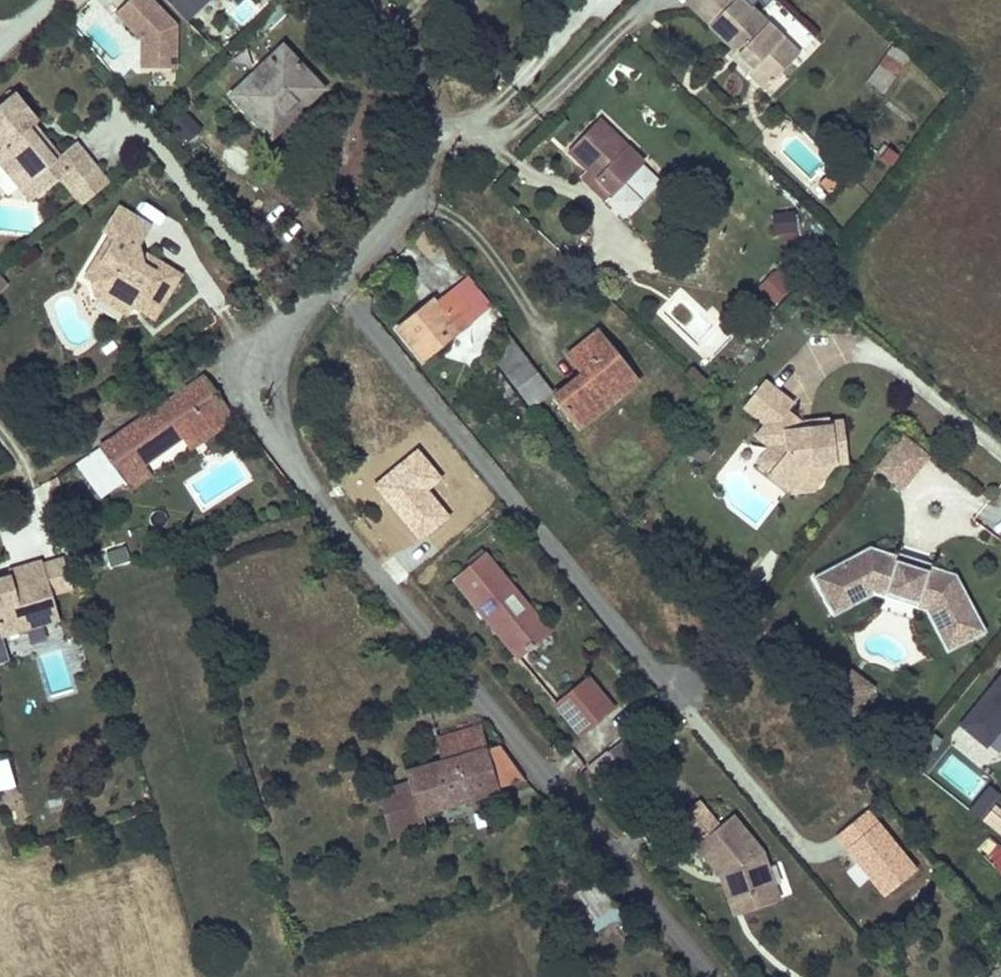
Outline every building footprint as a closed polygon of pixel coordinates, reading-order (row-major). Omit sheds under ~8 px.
[(142,41),(142,67),(176,68),(176,23),(155,0),(129,0),(116,12),(142,41)] [(186,20),(207,0),(166,0),(186,20)] [(709,25),(733,0),(687,0),(685,2),(709,25)] [(709,25),(732,48),(753,69),(769,84),(798,55),(742,0),(733,0),(709,25)] [(231,96),(248,114),(255,107),(271,124),(300,97),(307,104),(323,89),(283,47),(231,96)] [(753,69),(732,48),(728,53),(749,73),(753,69)] [(887,54),(878,66),(892,77),(900,64),(887,54)] [(22,187),(52,162),(61,173),(72,187),(83,201),(109,181),(98,167),(77,142),(60,155),(44,135),(41,137),(31,125),(33,122),(39,118),(16,90),(0,104),(0,139),(4,144),(0,148),(0,159),(22,187)] [(255,107),(248,114),(271,137),(307,104),(300,97),(271,124),(255,107)] [(184,105),(169,121),(189,141),(205,125),(184,105)] [(568,151),(589,172),(612,195),(642,163),(598,120),(568,151)] [(44,135),(33,122),(31,125),(41,137),(44,135)] [(61,173),(52,162),(22,187),(30,197),(61,173)] [(612,195),(589,172),(581,179),(604,202),(612,195)] [(100,303),(119,298),(137,308),(158,321),(183,277),(152,258),(145,268),(134,261),(153,228),(123,209),(109,233),(113,236),(119,239),(106,262),(100,259),(88,279),(94,283),(100,303)] [(795,211),(774,214),(777,230),(797,227),(795,211)] [(113,236),(100,259),(106,262),(119,239),(113,236)] [(791,285),(776,270),(762,284),(778,299),(791,285)] [(401,327),(400,329),(403,333),(411,345),(423,360),(471,322),(450,294),(439,303),(436,300),(427,308),(401,327)] [(119,298),(100,303),(129,321),(137,308),(119,298)] [(395,320),(401,327),(427,308),(420,300),(395,320)] [(490,356),(512,384),(533,368),(504,330),(490,356)] [(571,353),(574,359),(601,338),(597,332),(571,353)] [(411,345),(403,333),(395,338),(404,351),(411,345)] [(565,402),(559,394),(554,398),(578,427),(636,381),(601,338),(574,359),(585,373),(592,382),(565,402)] [(487,357),(475,366),(521,428),(533,419),(487,357)] [(533,368),(512,384),(529,407),(550,391),(533,368)] [(585,373),(559,394),(565,402),(592,382),(585,373)] [(121,475),(125,480),(143,467),(141,464),(184,433),(225,404),(204,375),(100,446),(121,475)] [(843,423),(830,424),(819,425),(819,432),(801,434),(800,423),(787,412),(793,404),(765,381),(744,407),(765,424),(756,436),(769,447),(764,453),(778,464),(768,475),(790,493),(807,472),(807,468),(833,465),(847,464),(843,423)] [(225,404),(184,433),(193,446),(235,417),(225,404)] [(800,423),(801,434),(819,432),(819,425),(830,424),(829,420),(800,423)] [(930,459),(905,438),(891,455),(916,475),(930,459)] [(121,475),(100,446),(78,461),(99,491),(121,475)] [(444,476),(419,447),(373,486),(418,538),(447,514),(427,490),(444,476)] [(755,464),(768,475),(778,464),(764,453),(755,464)] [(916,475),(891,455),(880,469),(904,489),(916,475)] [(807,472),(790,493),(812,491),(833,465),(807,468),(807,472)] [(110,549),(114,564),(132,560),(128,545),(110,549)] [(899,558),(872,549),(815,578),(829,605),(874,581),(889,586),(890,582),(920,591),(919,595),(932,599),(956,647),(985,632),(956,576),(929,568),(927,573),(897,563),(899,558)] [(451,579),(515,655),(547,628),(484,552),(451,579)] [(62,554),(42,560),(52,593),(72,587),(62,554)] [(930,565),(900,555),(899,558),(897,563),(927,573),(929,568),(930,565)] [(1,636),(27,628),(24,619),(40,614),(42,623),(60,618),(52,593),(42,560),(8,570),(9,575),(13,586),(0,589),(0,632),(1,636)] [(0,577),(0,589),(13,586),(9,575),(0,577)] [(889,586),(874,581),(829,605),(836,617),(876,595),(926,611),(947,652),(956,647),(932,599),(919,595),(920,591),(890,582),(889,586)] [(27,628),(1,636),(3,643),(45,631),(42,623),(40,614),(24,619),(27,628)] [(8,660),(3,643),(1,636),(0,632),(0,662),(8,660)] [(849,675),(829,700),(853,720),(873,694),(849,675)] [(554,703),(581,736),(614,709),(587,676),(554,703)] [(960,721),(987,746),(992,742),(1000,750),(1000,677),(960,721)] [(387,823),(525,780),(498,746),(485,750),(479,728),(438,739),(444,761),(408,772),(415,800),(384,811),(387,823)] [(8,758),(0,761),(0,792),(16,788),(8,758)] [(981,815),(1000,793),(988,783),(970,805),(981,815)] [(699,804),(679,820),(698,843),(718,827),(699,804)] [(984,820),(1000,832),(1000,810),(995,805),(984,820)] [(917,868),(869,810),(836,837),(884,895),(917,868)] [(731,816),(718,827),(698,843),(695,846),(720,876),(722,874),(725,877),(733,901),(773,887),(772,883),(766,867),(761,852),(731,816)] [(976,849),(991,863),(1000,874),(1000,847),(989,837),(976,849)] [(777,863),(766,867),(772,883),(783,879),(777,863)] [(722,874),(720,876),(733,914),(777,898),(773,887),(733,901),(725,877),(722,874)] [(572,897),(589,922),(614,906),(596,881),(572,897)] [(998,965),(985,976),(1000,976),(1000,969),(998,965)]
